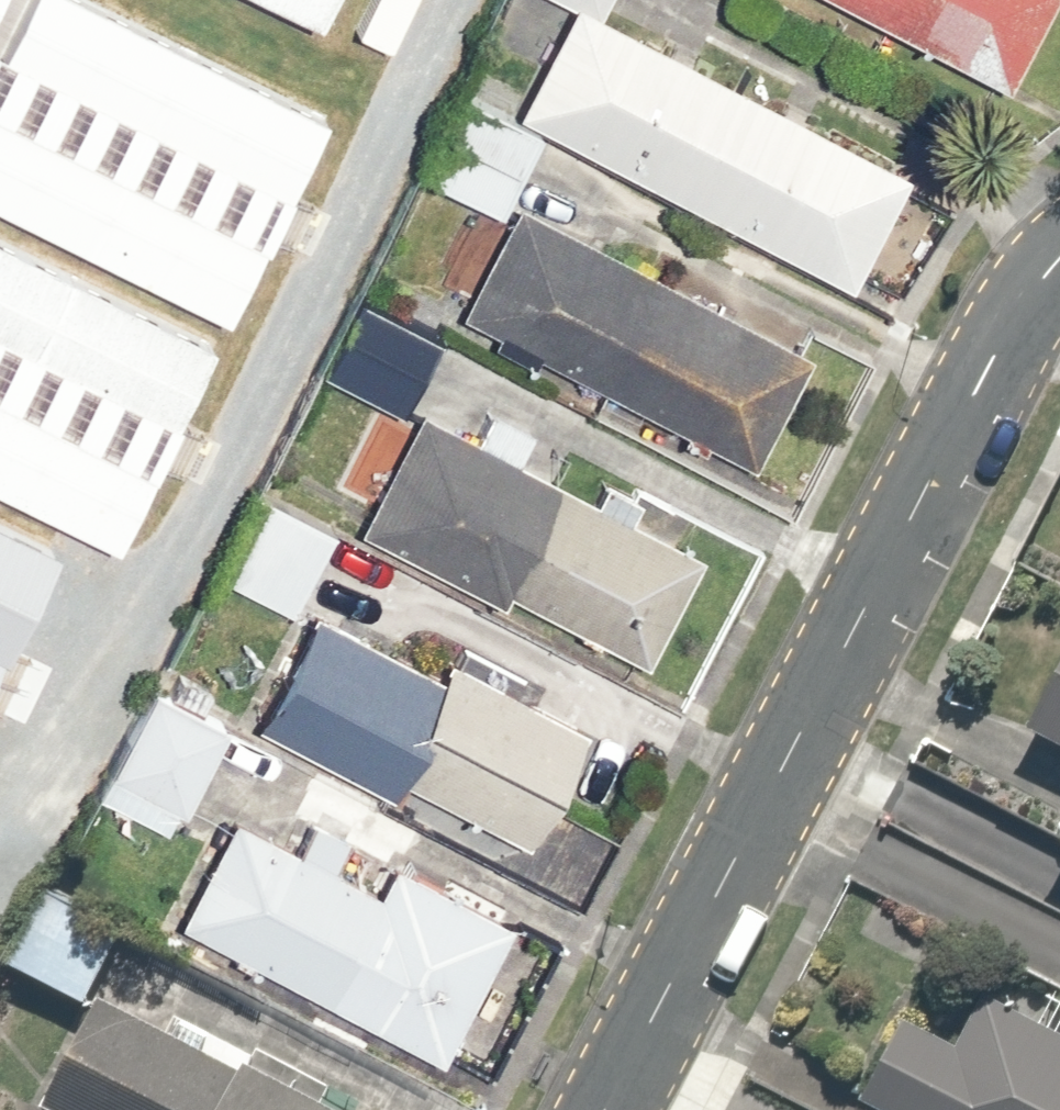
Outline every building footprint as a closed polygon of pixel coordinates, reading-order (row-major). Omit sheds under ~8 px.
[(261,32),(278,0),(200,0),(261,32)] [(600,25),(614,0),(553,0),(582,15),(600,25)] [(985,81),(1027,0),(828,0),(985,81)] [(582,15),(525,121),(855,298),(912,192),(600,25),(582,15)] [(495,219),(538,144),(466,102),(422,177),(495,219)] [(514,206),(454,321),(756,480),(817,365),(514,206)] [(399,426),(439,344),(359,305),(320,388),(399,426)] [(473,444),(426,420),(414,444),(387,431),(357,490),(383,504),(361,546),(501,619),(510,602),(643,670),(699,561),(525,472),(547,429),(495,402),(473,444)] [(297,621),(347,529),(270,486),(219,578),(297,621)] [(410,783),(546,855),(608,737),(454,655),(441,680),(319,615),(257,732),(397,807),(410,783)] [(235,724),(153,681),(89,804),(171,846),(235,724)] [(1035,741),(1059,753),(1059,689),(1035,741)] [(261,987),(270,969),(459,1066),(528,931),(396,864),(378,900),(340,880),(358,844),(308,819),(292,851),(226,817),(173,920),(164,937),(261,987)] [(147,907),(78,865),(14,970),(82,1012),(147,907)] [(863,1105),(873,1109),(1059,1109),(1059,992),(1051,987),(1038,1012),(991,987),(956,1053),(905,1025),(863,1105)] [(48,1098),(72,1109),(322,1109),(98,998),(48,1098)]
